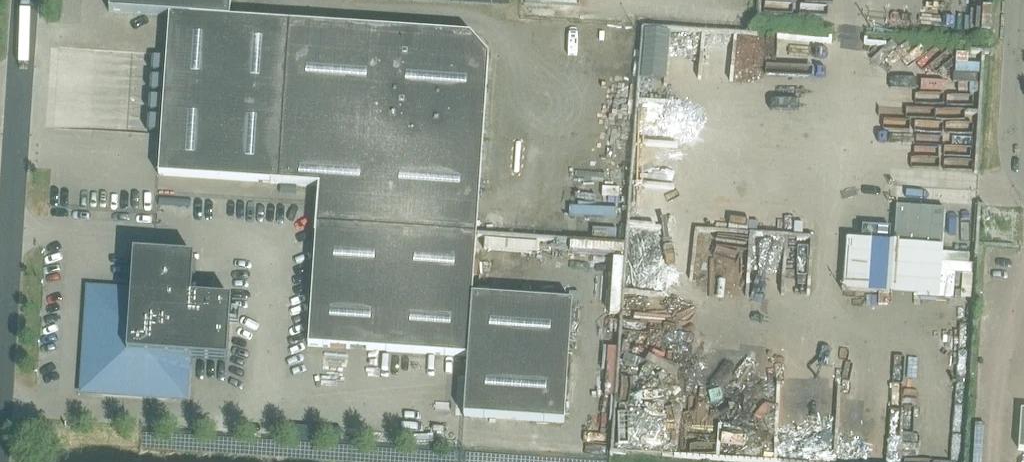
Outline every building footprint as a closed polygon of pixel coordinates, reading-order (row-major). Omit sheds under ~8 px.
[(158,175),(318,186),(307,346),(334,348),(467,357),(463,416),(564,423),(572,303),(472,296),(488,56),(469,35),(337,26),(230,19),(231,0),(109,0),(109,11),(169,15),(158,175)] [(846,246),(843,290),(938,296),(941,252),(944,213),(895,210),(892,249),(846,246)] [(227,360),(230,300),(191,297),(194,257),(133,253),(130,293),(110,292),(89,311),(87,351),(85,371),(104,392),(164,396),(185,378),(186,358),(227,360)]
